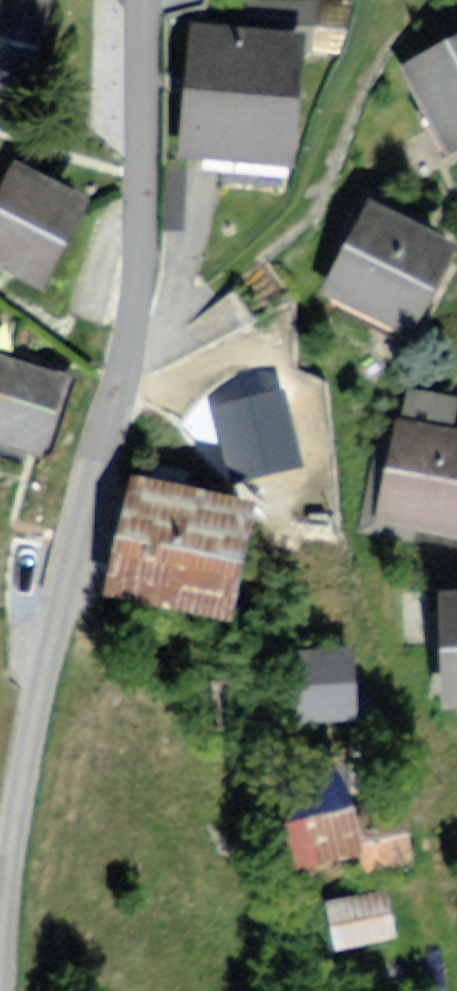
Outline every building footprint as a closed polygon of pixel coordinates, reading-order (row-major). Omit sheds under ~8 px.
[(0,3),(0,86),(16,7),(0,3)] [(172,169),(280,177),(291,32),(183,24),(172,169)] [(394,72),(455,176),(456,175),(456,35),(394,72)] [(0,188),(0,277),(33,298),(81,220),(8,175),(0,188)] [(367,204),(313,304),(396,349),(450,248),(367,204)] [(0,353),(0,443),(30,454),(59,375),(0,353)] [(283,391),(200,410),(259,524),(311,513),(283,391)] [(396,402),(371,525),(456,542),(456,414),(396,402)] [(242,513),(127,485),(99,602),(213,631),(242,513)] [(431,596),(438,710),(456,709),(456,594),(431,596)] [(341,647),(280,651),(285,734),(346,730),(341,647)] [(336,769),(258,786),(279,885),(357,868),(336,769)] [(401,809),(350,818),(361,877),(412,868),(401,809)] [(392,899),(328,907),(334,956),(398,948),(392,899)]
